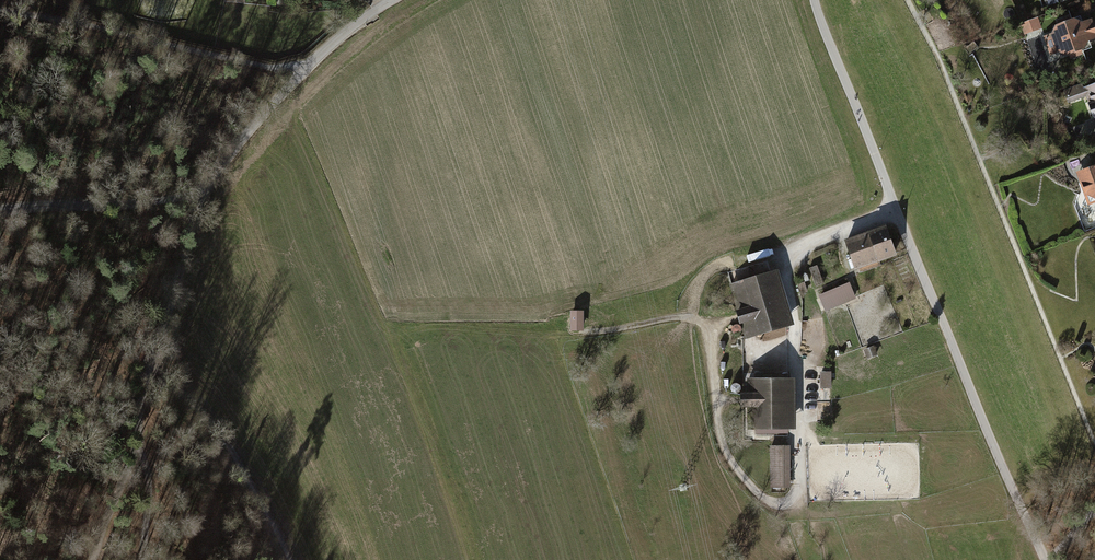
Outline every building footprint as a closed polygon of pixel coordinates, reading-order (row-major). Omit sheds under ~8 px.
[(1043,35),(1050,55),(1059,52),(1066,55),(1069,54),(1071,59),(1083,54),(1082,51),(1092,47),(1089,40),(1094,38),(1094,24),(1093,17),(1083,20),(1082,21),(1080,15),(1071,18),(1070,15),(1057,20),(1058,23),(1055,24),(1052,32),(1043,35)] [(1026,35),(1042,29),(1038,17),(1022,23),(1026,35)] [(1083,90),(1094,122),(1094,86),(1083,90)] [(1075,172),(1085,205),(1094,201),(1094,166),(1075,172)] [(886,224),(844,239),(855,269),(897,254),(886,224)] [(780,271),(734,282),(747,339),(793,328),(780,271)] [(849,283),(819,295),(825,311),(856,298),(849,283)] [(878,350),(866,353),(869,362),(880,358),(878,350)] [(831,376),(820,376),(820,389),(831,389),(831,376)] [(794,380),(749,380),(750,432),(794,431),(794,380)] [(791,446),(772,446),(771,489),(790,489),(791,446)]
